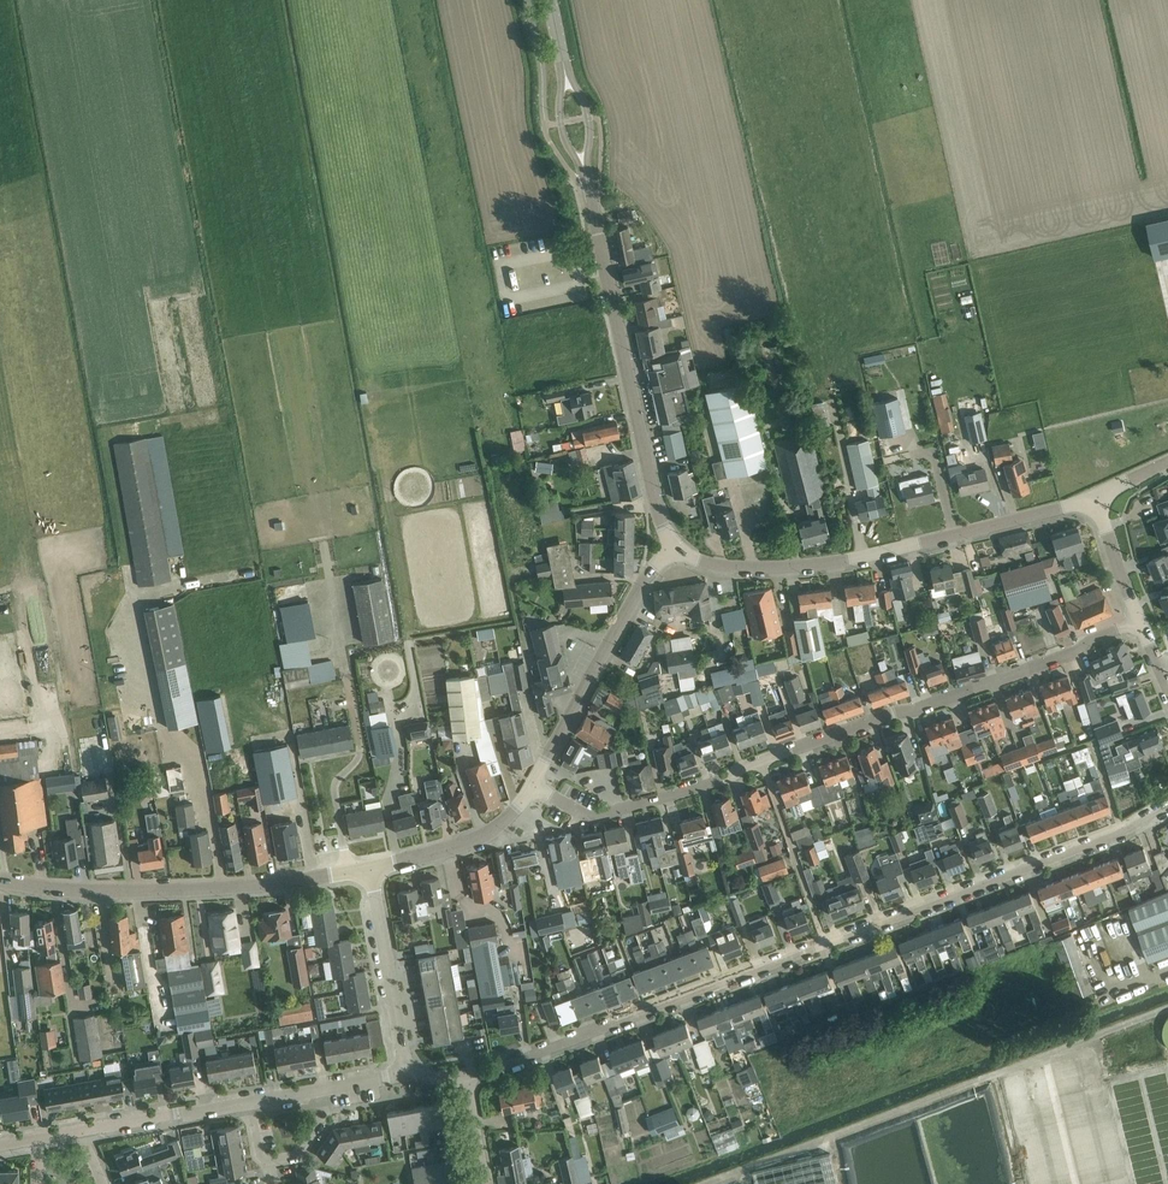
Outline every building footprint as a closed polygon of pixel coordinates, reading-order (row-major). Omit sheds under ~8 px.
[(620,221),(632,218),(633,218),(631,209),(618,212),(620,221)] [(1146,222),(1154,257),(1167,254),(1167,217),(1154,220),(1146,222)] [(624,227),(613,230),(620,263),(634,260),(634,262),(640,261),(648,259),(645,245),(632,248),(627,227),(624,227)] [(635,267),(622,270),(626,283),(640,280),(642,293),(647,292),(651,291),(662,288),(659,276),(658,276),(655,261),(648,261),(648,259),(640,261),(634,262),(635,267)] [(649,298),(634,302),(639,323),(642,323),(657,319),(657,321),(666,318),(663,304),(661,297),(666,296),(664,288),(662,288),(651,291),(647,292),(649,298)] [(643,330),(637,331),(642,357),(664,352),(659,328),(673,325),(671,317),(666,318),(657,321),(643,324),(642,325),(643,330)] [(664,352),(642,357),(642,358),(643,359),(645,368),(648,370),(650,380),(648,383),(649,390),(652,392),(655,404),(659,422),(672,419),(677,418),(676,414),(671,388),(688,383),(693,382),(694,382),(698,381),(696,374),(694,367),(688,368),(686,358),(692,357),(692,355),(689,345),(679,348),(679,349),(664,353),(664,352)] [(885,352),(865,356),(867,364),(886,361),(885,352)] [(706,394),(723,462),(727,476),(769,465),(748,383),(706,394)] [(562,389),(544,392),(546,402),(560,399),(564,399),(563,397),(562,389)] [(563,413),(555,414),(557,423),(577,419),(576,416),(580,416),(592,413),(591,408),(593,408),(590,392),(580,394),(578,394),(569,396),(563,397),(564,399),(560,399),(563,413)] [(954,430),(945,393),(932,396),(941,433),(954,430)] [(880,435),(905,429),(903,417),(899,397),(873,402),(877,423),(880,435)] [(677,418),(672,419),(673,422),(674,425),(674,426),(680,424),(693,421),(690,411),(676,414),(677,418)] [(979,412),(964,415),(970,443),(986,439),(979,412)] [(585,444),(619,437),(616,421),(582,429),(583,435),(578,436),(579,438),(573,439),(575,446),(585,444)] [(663,427),(662,427),(668,457),(680,454),(687,453),(680,424),(674,426),(674,425),(663,427)] [(522,429),(510,431),(514,451),(526,449),(522,429)] [(1032,432),(1035,448),(1048,446),(1045,429),(1032,432)] [(877,436),(876,430),(867,432),(868,438),(877,436)] [(825,492),(822,481),(810,432),(775,441),(790,501),(806,497),(807,502),(804,503),(809,519),(798,522),(804,544),(829,538),(818,494),(825,492)] [(114,443),(139,585),(172,580),(146,437),(114,443)] [(857,489),(866,487),(869,496),(856,499),(860,517),(885,511),(881,496),(868,440),(847,445),(857,489)] [(997,445),(992,446),(993,451),(995,462),(1003,461),(1013,495),(1029,490),(1025,478),(1023,471),(1019,458),(1012,460),(1012,459),(1009,443),(997,445)] [(577,455),(570,457),(572,465),(587,461),(583,447),(576,449),(577,455)] [(947,464),(955,462),(964,460),(962,450),(945,454),(947,464)] [(605,466),(604,466),(606,474),(615,472),(620,492),(611,494),(613,503),(622,500),(621,498),(630,496),(642,493),(637,476),(633,459),(622,462),(605,466)] [(538,462),(536,472),(550,475),(553,464),(538,462)] [(948,475),(957,474),(958,473),(955,462),(947,464),(946,464),(948,475)] [(674,497),(685,495),(697,491),(693,475),(691,476),(690,473),(688,474),(686,468),(679,470),(668,472),(674,497)] [(958,474),(958,473),(957,474),(958,479),(960,491),(976,487),(976,490),(988,487),(985,475),(984,468),(958,474)] [(933,500),(931,488),(929,481),(927,473),(898,480),(902,497),(907,495),(908,499),(909,504),(924,500),(925,502),(933,500)] [(713,494),(702,497),(708,520),(717,518),(721,536),(726,535),(728,537),(733,535),(734,533),(739,531),(730,499),(721,501),(722,504),(716,505),(713,494)] [(1167,508),(1167,500),(1158,504),(1163,519),(1155,521),(1158,530),(1156,530),(1155,532),(1158,538),(1159,539),(1161,539),(1162,540),(1167,538),(1167,509),(1167,508)] [(558,501),(539,505),(542,522),(562,518),(558,501)] [(607,528),(633,529),(633,513),(621,513),(616,513),(610,513),(610,520),(616,520),(615,528),(607,528)] [(611,581),(599,582),(575,584),(562,518),(542,522),(555,587),(572,584),(573,594),(563,595),(564,606),(613,601),(611,581)] [(581,519),(581,527),(593,527),(593,519),(581,519)] [(1083,561),(1080,549),(1083,548),(1076,526),(1051,534),(1054,546),(1059,559),(1064,557),(1065,559),(1063,561),(1065,567),(1068,569),(1074,567),(1075,563),(1083,561)] [(593,536),(593,527),(581,527),(581,535),(593,536)] [(633,543),(633,529),(607,528),(607,543),(615,543),(633,543)] [(1031,548),(1029,542),(1027,531),(999,537),(1003,555),(1031,548)] [(579,554),(590,554),(590,542),(579,542),(579,554)] [(590,557),(595,557),(600,557),(600,542),(591,542),(590,557)] [(615,543),(614,558),(633,558),(633,543),(615,543)] [(1149,561),(1157,578),(1161,577),(1164,583),(1167,582),(1167,553),(1165,554),(1160,556),(1149,561)] [(632,573),(633,558),(614,558),(614,573),(620,573),(632,573)] [(549,561),(536,564),(538,577),(551,574),(549,561)] [(890,578),(893,589),(895,598),(892,599),(898,620),(900,619),(900,620),(903,619),(900,607),(902,606),(900,598),(914,594),(909,573),(912,573),(909,561),(890,565),(893,577),(890,578)] [(1040,561),(1000,572),(1006,594),(1046,582),(1040,561)] [(976,593),(973,580),(970,568),(962,570),(963,575),(953,578),(949,564),(930,568),(933,580),(935,587),(943,585),(945,593),(966,588),(967,595),(976,593)] [(981,576),(982,586),(1001,584),(1000,573),(981,576)] [(382,578),(352,583),(363,643),(393,637),(382,578)] [(666,588),(654,591),(657,616),(661,615),(661,620),(668,622),(674,621),(676,619),(675,613),(692,611),(693,619),(712,616),(705,582),(666,588)] [(873,582),(859,584),(861,600),(864,619),(865,623),(866,625),(871,624),(868,599),(876,598),(875,590),(877,590),(876,583),(874,583),(873,582)] [(855,620),(864,619),(861,600),(859,584),(844,586),(846,602),(853,602),(855,620)] [(1076,598),(1070,584),(1059,589),(1076,627),(1111,612),(1104,596),(1100,587),(1076,598)] [(780,631),(772,599),(770,587),(743,592),(745,604),(754,637),(780,631)] [(812,591),(816,615),(823,614),(823,615),(831,620),(833,620),(835,633),(843,632),(841,613),(833,614),(832,604),(830,588),(812,591)] [(892,605),(890,589),(878,590),(881,607),(892,605)] [(825,652),(816,615),(812,591),(797,593),(799,605),(801,617),(793,618),(801,659),(825,652)] [(197,721),(185,662),(174,603),(144,609),(156,668),(168,727),(197,721)] [(1070,630),(1065,619),(1058,603),(1045,609),(1052,625),(1057,636),(1070,630)] [(1015,625),(1009,605),(1000,608),(1007,628),(1015,625)] [(721,614),(725,630),(745,625),(741,609),(721,614)] [(936,613),(939,622),(951,619),(949,609),(936,613)] [(981,616),(970,620),(975,640),(987,636),(981,616)] [(951,619),(939,622),(938,622),(939,630),(953,627),(952,619),(951,619)] [(529,631),(536,657),(561,650),(554,624),(529,631)] [(653,633),(649,630),(638,624),(620,656),(631,662),(635,665),(641,655),(653,633)] [(478,639),(495,636),(493,627),(477,629),(478,639)] [(784,632),(788,655),(799,653),(795,629),(784,632)] [(850,645),(848,645),(855,674),(867,671),(862,649),(873,647),(869,629),(848,634),(850,645)] [(1016,653),(1012,642),(1010,637),(1003,639),(1000,631),(989,635),(998,659),(1016,653)] [(658,640),(656,643),(656,644),(659,660),(660,665),(661,671),(661,672),(668,670),(669,672),(677,670),(681,694),(684,693),(695,692),(693,675),(695,675),(694,667),(691,648),(672,651),(670,639),(658,640)] [(1108,654),(1115,671),(1133,663),(1123,641),(1106,649),(1108,654)] [(946,677),(942,665),(941,661),(931,665),(928,654),(924,655),(923,650),(916,653),(913,645),(903,649),(908,660),(911,672),(923,668),(928,683),(946,677)] [(985,674),(980,655),(979,649),(952,657),(958,681),(985,674)] [(542,680),(545,694),(549,693),(571,688),(561,650),(536,657),(542,680)] [(1109,684),(1120,681),(1115,671),(1108,654),(1090,662),(1092,667),(1088,668),(1093,680),(1106,674),(1107,678),(1109,684)] [(773,659),(776,671),(789,668),(787,656),(773,659)] [(776,671),(773,659),(754,663),(755,667),(757,675),(776,671)] [(877,661),(881,672),(881,671),(890,698),(909,691),(905,679),(895,683),(892,676),(890,677),(884,659),(877,661)] [(325,660),(306,664),(309,683),(329,679),(325,660)] [(488,675),(478,677),(482,700),(493,698),(492,693),(510,690),(514,712),(499,715),(502,731),(503,736),(527,731),(526,726),(518,688),(528,686),(523,661),(513,663),(514,669),(506,671),(488,675)] [(504,663),(506,671),(514,669),(513,663),(512,661),(504,663)] [(309,683),(306,664),(282,669),(286,688),(309,683)] [(758,678),(757,675),(755,667),(736,671),(738,682),(758,678)] [(872,704),(890,698),(881,671),(881,672),(874,674),(877,683),(879,682),(881,687),(868,692),(872,704)] [(638,679),(642,693),(660,686),(658,672),(638,679)] [(1085,702),(1095,699),(1087,673),(1077,676),(1085,702)] [(453,738),(465,737),(475,735),(475,738),(481,762),(466,768),(476,796),(473,797),(478,810),(500,803),(487,763),(497,759),(488,729),(486,720),(485,718),(482,701),(478,677),(474,677),(474,675),(446,678),(451,724),(453,738)] [(806,698),(797,675),(785,679),(802,728),(820,722),(813,702),(818,700),(814,690),(808,692),(811,700),(803,702),(802,699),(806,698)] [(1060,697),(1062,705),(1069,703),(1070,704),(1077,701),(1067,675),(1053,680),(1060,697)] [(752,705),(764,702),(759,679),(747,682),(749,691),(752,705)] [(1128,679),(1120,681),(1109,684),(1112,693),(1130,687),(1128,679)] [(553,709),(549,693),(545,694),(542,680),(532,683),(540,713),(553,709)] [(1053,680),(1040,685),(1044,697),(1049,711),(1056,709),(1053,700),(1060,697),(1053,680)] [(747,681),(732,684),(736,694),(749,691),(747,682),(747,681)] [(713,689),(716,697),(718,703),(735,696),(730,683),(713,689)] [(660,686),(642,693),(641,693),(644,707),(663,701),(660,686)] [(841,686),(835,688),(838,697),(844,694),(841,686)] [(835,688),(829,690),(832,699),(838,697),(835,688)] [(695,692),(699,703),(699,704),(709,700),(716,697),(713,689),(705,690),(695,692)] [(1030,689),(1019,693),(1029,718),(1031,724),(1037,721),(1035,716),(1040,714),(1036,705),(1034,700),(1030,689)] [(1127,691),(1115,696),(1119,705),(1122,703),(1128,717),(1134,715),(1134,717),(1138,715),(1149,711),(1142,691),(1133,695),(1131,690),(1127,691)] [(622,700),(620,698),(610,692),(603,703),(622,714),(622,700)] [(695,692),(684,693),(689,707),(699,703),(695,692)] [(644,707),(641,693),(634,696),(635,698),(637,709),(644,707)] [(684,693),(681,694),(677,696),(682,710),(689,707),(684,693)] [(1023,727),(1031,724),(1019,693),(1005,698),(1009,709),(1014,721),(1017,723),(1021,721),(1023,727)] [(840,702),(845,714),(863,708),(859,695),(840,702)] [(219,696),(196,701),(207,753),(229,748),(219,696)] [(666,716),(682,710),(677,696),(663,702),(666,716)] [(718,703),(716,697),(709,700),(711,707),(712,711),(720,707),(718,703)] [(635,698),(623,700),(625,712),(637,709),(635,698)] [(383,699),(369,702),(371,712),(385,709),(383,699)] [(420,716),(427,715),(424,699),(418,700),(420,716)] [(996,701),(984,705),(991,723),(997,739),(1005,737),(1005,727),(996,701)] [(1076,703),(1083,724),(1091,721),(1084,701),(1076,703)] [(845,714),(840,702),(822,708),(826,721),(845,714)] [(994,740),(997,739),(991,723),(984,705),(968,711),(978,737),(991,732),(994,740)] [(789,718),(785,707),(768,714),(772,726),(776,738),(794,731),(789,718)] [(746,723),(752,741),(767,735),(761,718),(760,718),(758,711),(750,714),(753,720),(746,723)] [(117,713),(108,715),(113,738),(122,736),(117,713)] [(738,746),(752,741),(746,723),(745,723),(742,714),(735,717),(738,725),(732,728),(734,735),(738,746)] [(586,715),(575,733),(586,739),(601,748),(603,745),(607,748),(616,734),(613,732),(615,728),(601,720),(595,721),(594,720),(586,715)] [(952,717),(939,722),(949,747),(962,742),(957,728),(952,717)] [(1094,727),(1099,744),(1107,742),(1122,736),(1116,719),(1094,727)] [(429,720),(405,724),(408,739),(409,738),(409,739),(430,735),(432,734),(429,720)] [(321,721),(313,723),(315,731),(319,751),(327,749),(327,751),(336,749),(336,747),(332,728),(323,729),(321,721)] [(722,721),(707,727),(717,754),(732,748),(728,737),(722,721)] [(392,722),(366,728),(372,758),(398,752),(392,722)] [(936,759),(935,756),(950,750),(949,747),(939,722),(925,727),(931,744),(924,747),(928,758),(929,761),(936,759)] [(668,723),(662,724),(663,732),(670,731),(668,723)] [(332,728),(336,747),(344,746),(344,748),(353,746),(349,724),(332,728)] [(451,739),(452,739),(452,738),(453,738),(451,724),(438,725),(439,736),(442,735),(442,740),(444,740),(451,739)] [(703,759),(717,754),(707,727),(700,729),(704,738),(697,741),(703,759)] [(1138,736),(1115,745),(1119,754),(1112,756),(1107,741),(1099,744),(1110,779),(1128,774),(1127,770),(1125,760),(1144,753),(1145,754),(1163,746),(1156,729),(1138,736)] [(319,753),(319,751),(315,731),(297,734),(301,756),(302,756),(302,754),(310,752),(310,754),(319,753)] [(533,761),(527,731),(503,736),(510,766),(533,761)] [(907,733),(889,740),(890,744),(889,744),(892,752),(893,752),(901,774),(916,768),(911,756),(915,755),(907,733)] [(1062,733),(1052,737),(1057,750),(1067,746),(1062,733)] [(675,766),(672,755),(667,735),(662,736),(665,746),(653,749),(658,770),(675,766)] [(576,764),(584,750),(594,755),(597,749),(587,743),(586,744),(586,743),(585,744),(573,737),(562,756),(564,758),(561,764),(575,772),(578,765),(576,764)] [(1038,742),(1043,755),(1057,750),(1052,737),(1038,742)] [(444,740),(442,740),(443,748),(452,747),(451,739),(444,740)] [(39,777),(35,753),(38,752),(36,740),(0,744),(0,800),(6,850),(25,847),(24,837),(28,837),(26,827),(47,824),(41,777),(39,777)] [(972,743),(979,760),(986,758),(980,740),(972,743)] [(689,742),(682,744),(680,741),(673,744),(676,757),(678,762),(682,773),(698,767),(694,755),(689,742)] [(1034,742),(1020,747),(1026,763),(1040,757),(1040,756),(1043,755),(1038,742),(1034,744),(1034,742)] [(968,764),(979,760),(972,743),(962,746),(968,764)] [(278,758),(290,755),(291,755),(288,744),(254,750),(263,802),(297,796),(294,775),(282,777),(278,758)] [(1088,745),(1071,751),(1075,762),(1086,758),(1088,765),(1089,765),(1094,763),(1088,745)] [(873,746),(858,751),(862,762),(864,768),(863,769),(868,782),(876,779),(879,785),(886,783),(887,785),(894,782),(890,772),(886,761),(879,763),(873,746)] [(625,747),(615,750),(619,766),(626,765),(624,755),(626,754),(625,747)] [(1026,763),(1020,747),(1000,755),(1005,770),(1026,763)] [(617,764),(614,752),(614,750),(604,752),(605,754),(607,766),(617,764)] [(846,755),(832,760),(839,778),(842,787),(849,784),(856,781),(850,766),(846,755)] [(818,785),(824,803),(835,799),(831,790),(842,787),(839,778),(832,760),(819,765),(825,782),(818,785)] [(655,786),(652,775),(649,764),(639,766),(638,761),(628,763),(629,768),(626,769),(632,792),(655,786)] [(1089,765),(1088,765),(1089,766),(1093,779),(1094,779),(1098,777),(1094,763),(1089,765)] [(945,768),(949,781),(960,777),(956,765),(945,768)] [(170,791),(185,789),(181,766),(166,768),(170,791)] [(824,803),(818,785),(810,787),(804,770),(790,775),(801,805),(812,801),(814,806),(824,803)] [(1007,785),(1014,783),(1009,770),(1003,772),(1007,785)] [(75,773),(55,775),(57,790),(77,788),(76,782),(76,775),(75,773)] [(801,805),(790,775),(777,780),(786,806),(792,804),(796,815),(804,812),(801,805)] [(105,777),(81,781),(82,787),(85,800),(108,796),(105,777)] [(441,822),(437,801),(444,800),(440,777),(424,780),(428,800),(419,802),(424,826),(426,825),(426,828),(434,827),(434,824),(441,822)] [(1111,809),(1104,793),(1098,777),(1094,779),(1093,779),(1090,781),(1093,790),(1086,793),(1088,799),(1089,799),(1095,815),(1111,809)] [(466,804),(467,803),(464,792),(457,794),(453,781),(445,784),(449,796),(447,797),(449,804),(448,804),(450,813),(449,813),(450,814),(454,812),(456,818),(470,813),(466,804)] [(260,784),(236,789),(238,800),(252,797),(254,809),(264,807),(260,784)] [(1073,805),(1079,821),(1095,815),(1089,799),(1088,799),(1080,802),(1077,794),(1079,793),(1076,785),(1067,789),(1066,789),(1069,796),(1073,805)] [(756,788),(741,793),(748,813),(770,805),(765,793),(759,795),(756,788)] [(1060,800),(1069,796),(1066,789),(1057,792),(1060,800)] [(217,813),(230,810),(226,791),(213,793),(217,813)] [(410,803),(416,802),(413,791),(399,795),(402,807),(392,810),(394,818),(397,833),(417,828),(413,813),(410,803)] [(984,816),(996,811),(989,791),(976,796),(984,816)] [(728,798),(712,802),(721,833),(741,828),(736,808),(735,809),(731,810),(728,798)] [(1047,804),(1044,798),(1034,801),(1037,808),(1047,804)] [(211,848),(208,830),(196,831),(192,803),(175,805),(178,826),(186,824),(192,863),(212,860),(211,848)] [(918,822),(936,817),(932,803),(924,805),(926,810),(915,813),(918,822)] [(961,803),(950,807),(957,827),(968,823),(961,803)] [(1041,817),(1047,833),(1063,827),(1057,811),(1055,805),(1054,806),(1039,812),(1041,817)] [(1057,811),(1063,827),(1079,821),(1073,805),(1057,811)] [(364,810),(368,831),(368,829),(376,828),(376,830),(385,828),(381,806),(364,810)] [(368,831),(364,810),(346,813),(351,835),(351,833),(359,831),(359,833),(368,831)] [(999,830),(1002,837),(1006,849),(1022,843),(1020,837),(1023,836),(1024,839),(1025,839),(1022,832),(1018,834),(1011,813),(1002,816),(1006,826),(998,828),(999,830)] [(139,849),(141,865),(164,862),(161,846),(159,835),(162,834),(160,823),(159,824),(157,814),(148,815),(149,825),(151,841),(138,843),(139,849)] [(677,846),(680,862),(684,874),(695,871),(687,845),(713,838),(709,821),(705,822),(703,815),(680,821),(684,836),(674,838),(677,846)] [(661,816),(649,819),(660,865),(661,866),(680,862),(677,846),(664,849),(661,835),(666,834),(661,816)] [(77,861),(77,858),(85,857),(83,845),(81,827),(78,828),(77,817),(65,819),(68,837),(52,840),(56,864),(77,861)] [(1031,839),(1047,833),(1041,817),(1025,823),(1031,839)] [(124,867),(122,855),(117,819),(84,823),(87,847),(89,859),(94,858),(96,872),(124,867)] [(649,819),(636,822),(639,834),(641,840),(643,848),(647,847),(648,850),(649,854),(653,867),(660,865),(649,819)] [(241,852),(235,820),(225,822),(219,823),(223,843),(225,855),(228,867),(243,864),(241,852)] [(292,821),(272,824),(278,857),(298,854),(295,834),(292,821)] [(744,826),(757,862),(767,858),(762,844),(764,844),(756,822),(744,826)] [(933,822),(923,825),(928,840),(939,836),(933,822)] [(268,859),(267,849),(265,849),(260,823),(244,825),(250,862),(268,859)] [(628,846),(626,837),(623,825),(605,829),(609,851),(613,850),(620,878),(629,875),(631,883),(643,880),(637,853),(625,856),(623,847),(628,846)] [(819,828),(812,830),(815,839),(822,836),(819,828)] [(578,852),(577,852),(584,881),(611,874),(605,850),(606,850),(604,842),(601,830),(582,835),(587,857),(579,858),(578,852)] [(993,854),(989,842),(985,831),(976,834),(978,839),(969,842),(976,860),(993,854)] [(571,832),(546,838),(548,846),(547,846),(547,847),(547,849),(548,849),(551,860),(551,861),(553,861),(554,860),(559,859),(565,885),(572,884),(584,881),(577,852),(575,853),(572,837),(571,832)] [(894,851),(904,848),(898,832),(889,835),(894,851)] [(799,847),(810,843),(814,842),(811,833),(796,838),(799,847)] [(722,838),(714,840),(716,848),(717,848),(718,851),(725,849),(722,838)] [(781,852),(778,842),(769,845),(772,855),(781,852)] [(804,848),(810,863),(819,860),(813,845),(804,848)] [(937,877),(932,865),(931,861),(930,862),(924,845),(915,849),(921,865),(911,869),(917,884),(937,877)] [(964,865),(960,854),(957,845),(950,847),(953,854),(943,857),(944,860),(949,871),(964,865)] [(750,847),(741,850),(747,866),(756,862),(750,847)] [(1126,854),(1130,866),(1132,870),(1130,871),(1133,880),(1150,874),(1152,880),(1154,879),(1157,887),(1155,888),(1158,895),(1167,890),(1162,875),(1159,868),(1152,871),(1150,864),(1148,859),(1144,848),(1126,854)] [(510,884),(505,857),(503,850),(495,852),(497,865),(500,880),(501,880),(502,886),(510,884)] [(538,860),(536,850),(512,855),(514,866),(515,866),(516,874),(529,871),(528,863),(538,860)] [(838,884),(848,910),(864,904),(855,880),(869,875),(860,850),(846,855),(852,874),(849,875),(847,882),(839,885),(839,884),(838,884)] [(906,878),(898,858),(896,852),(887,855),(889,861),(881,864),(885,875),(877,878),(883,896),(901,890),(896,876),(903,874),(905,878),(906,878)] [(1167,868),(1167,858),(1161,852),(1154,855),(1159,868),(1162,875),(1167,868)] [(1108,879),(1124,873),(1124,872),(1118,857),(1102,863),(1108,879)] [(782,858),(759,866),(753,869),(758,883),(764,881),(763,879),(787,870),(782,858)] [(487,863),(468,867),(470,875),(468,875),(467,877),(469,884),(470,885),(471,885),(474,900),(493,896),(490,881),(493,881),(491,872),(489,873),(487,863)] [(1102,863),(1087,869),(1099,902),(1108,898),(1105,891),(1103,892),(1100,883),(1108,879),(1102,863)] [(681,867),(674,869),(675,876),(683,874),(681,867)] [(1087,869),(1071,875),(1077,891),(1082,889),(1088,906),(1099,902),(1087,869)] [(1054,882),(1061,898),(1067,913),(1076,910),(1074,903),(1072,903),(1069,894),(1077,891),(1071,875),(1054,882)] [(421,881),(424,893),(426,902),(443,899),(439,877),(421,881)] [(848,910),(838,884),(838,885),(824,889),(820,878),(812,881),(817,894),(823,892),(832,916),(848,910)] [(780,898),(773,879),(761,883),(768,902),(780,898)] [(1061,898),(1054,882),(1039,888),(1047,909),(1055,906),(1053,901),(1061,898)] [(1131,890),(1128,883),(1117,887),(1120,894),(1131,890)] [(522,907),(521,885),(513,885),(514,908),(522,907)] [(429,917),(426,902),(424,893),(417,894),(416,888),(399,891),(404,919),(405,919),(404,916),(412,915),(412,917),(420,916),(421,919),(429,917)] [(1158,895),(1129,907),(1139,931),(1145,949),(1149,961),(1167,954),(1167,890),(1158,895)] [(1030,891),(1015,896),(1021,912),(1028,909),(1034,925),(1035,928),(1027,931),(1031,941),(1046,935),(1041,922),(1042,922),(1036,906),(1034,902),(1030,891)] [(1138,892),(1133,894),(1136,903),(1142,901),(1138,892)] [(648,901),(651,912),(671,908),(668,896),(648,901)] [(1000,902),(1006,918),(1013,915),(1019,932),(1026,929),(1020,912),(1021,912),(1015,896),(1000,902)] [(728,900),(737,925),(745,922),(736,897),(728,900)] [(802,909),(798,898),(791,901),(793,907),(783,911),(791,931),(809,924),(803,909),(802,909)] [(638,912),(622,916),(626,934),(652,924),(647,900),(636,902),(638,912)] [(303,901),(296,903),(297,910),(304,909),(303,901)] [(682,912),(679,902),(672,905),(674,914),(682,912)] [(693,909),(691,902),(688,902),(689,905),(682,907),(684,912),(693,909)] [(984,908),(990,923),(997,921),(1008,949),(1017,946),(1014,938),(1012,939),(1004,918),(1006,918),(1000,902),(984,908)] [(697,907),(700,915),(703,922),(711,919),(705,904),(697,907)] [(314,922),(315,926),(334,923),(333,916),(335,915),(333,906),(312,910),(314,922)] [(444,926),(453,924),(450,906),(441,908),(444,926)] [(82,937),(79,920),(77,908),(62,911),(64,923),(67,940),(82,937)] [(291,934),(288,920),(286,908),(264,912),(265,920),(259,922),(262,938),(268,937),(268,938),(291,934)] [(588,908),(576,912),(579,924),(592,920),(588,908)] [(989,945),(981,948),(987,963),(1001,957),(989,924),(990,923),(984,908),(968,914),(974,929),(982,926),(989,945)] [(240,946),(234,909),(209,913),(211,926),(210,926),(214,950),(240,946)] [(539,934),(565,927),(565,926),(576,923),(572,909),(562,912),(561,910),(535,917),(539,934)] [(29,924),(28,912),(12,912),(8,912),(9,932),(14,931),(15,943),(18,946),(28,946),(28,944),(34,944),(34,928),(29,928),(29,924)] [(110,916),(111,928),(112,952),(121,951),(128,986),(145,983),(139,938),(135,938),(135,932),(129,932),(127,914),(110,916)] [(189,949),(185,926),(183,914),(159,918),(165,953),(179,1032),(194,1029),(211,1026),(212,1026),(201,965),(192,967),(188,949),(189,949)] [(707,934),(703,922),(700,915),(690,919),(697,937),(707,934)] [(775,938),(771,927),(766,915),(749,921),(753,933),(757,944),(775,938)] [(1072,927),(1068,916),(1052,922),(1056,933),(1072,927)] [(36,963),(41,994),(65,990),(61,961),(56,962),(53,939),(55,939),(53,930),(51,918),(36,921),(38,933),(39,940),(36,940),(38,951),(46,950),(48,962),(36,963)] [(947,923),(953,939),(959,937),(964,950),(973,946),(966,929),(962,918),(947,923)] [(1105,919),(1088,925),(1091,932),(1107,925),(1105,919)] [(403,921),(395,922),(397,932),(405,930),(403,921)] [(471,944),(487,942),(498,939),(495,922),(480,925),(468,927),(471,944)] [(334,923),(315,926),(317,944),(328,942),(337,941),(335,933),(338,932),(336,923),(334,923)] [(931,929),(939,951),(947,948),(956,972),(964,969),(952,940),(953,939),(947,923),(931,929)] [(741,950),(737,938),(736,935),(735,935),(732,926),(708,935),(713,948),(720,945),(724,956),(741,950)] [(669,977),(656,942),(655,942),(650,929),(638,934),(640,937),(646,935),(653,954),(644,958),(654,983),(669,977)] [(688,941),(692,950),(698,966),(713,961),(712,960),(706,945),(696,949),(693,940),(695,939),(691,929),(685,931),(688,941)] [(916,935),(922,952),(931,948),(940,971),(946,969),(939,951),(931,929),(916,935)] [(688,941),(685,931),(676,935),(680,944),(688,941)] [(538,936),(540,942),(542,950),(552,947),(547,934),(538,936)] [(1054,941),(1054,942),(1075,998),(1093,991),(1072,934),(1054,941)] [(920,952),(922,952),(916,935),(900,941),(904,953),(908,963),(916,960),(919,969),(920,969),(926,966),(920,952)] [(1051,937),(1039,942),(1040,947),(1053,942),(1051,937)] [(256,938),(239,941),(244,968),(261,965),(256,938)] [(328,942),(330,959),(350,956),(349,948),(351,948),(349,938),(337,941),(328,942)] [(683,972),(677,956),(668,959),(665,950),(666,949),(663,940),(656,942),(669,977),(683,972)] [(417,952),(430,951),(429,942),(416,943),(417,952)] [(481,995),(496,992),(487,942),(471,944),(481,995)] [(881,950),(886,965),(894,962),(905,990),(913,987),(900,955),(896,944),(881,950)] [(302,946),(288,948),(295,985),(308,982),(302,946)] [(613,955),(610,956),(608,957),(604,946),(601,947),(607,962),(614,981),(620,997),(635,991),(635,990),(634,990),(629,975),(628,975),(624,963),(617,966),(614,959),(613,955)] [(654,983),(644,958),(641,948),(633,951),(638,964),(631,967),(633,972),(639,987),(638,987),(639,988),(654,983)] [(980,965),(987,963),(981,948),(975,951),(975,953),(967,956),(971,967),(980,964),(980,965)] [(599,986),(605,1002),(620,997),(614,981),(605,984),(592,950),(587,953),(588,956),(596,978),(599,986)] [(677,956),(683,972),(698,966),(692,950),(677,956)] [(881,950),(865,956),(874,979),(882,976),(887,991),(894,989),(885,965),(886,965),(881,950)] [(417,962),(418,970),(451,964),(449,951),(416,957),(416,958),(418,957),(419,962),(417,962)] [(343,975),(353,973),(352,965),(354,965),(352,956),(350,956),(330,959),(333,977),(343,975)] [(588,956),(580,959),(588,981),(596,978),(588,956)] [(850,961),(856,977),(862,974),(869,990),(876,987),(873,980),(874,979),(865,956),(850,961)] [(223,991),(217,960),(203,963),(208,993),(223,991)] [(473,967),(471,960),(466,961),(464,961),(465,969),(473,967)] [(855,977),(856,977),(850,961),(834,967),(838,979),(840,983),(847,981),(853,996),(861,993),(855,977)] [(453,976),(451,964),(418,970),(420,978),(422,977),(423,981),(453,976)] [(13,968),(19,1019),(36,1017),(30,966),(13,968)] [(926,966),(920,969),(923,975),(930,973),(927,966),(926,966)] [(567,969),(561,971),(576,1013),(591,1008),(585,992),(577,995),(567,969)] [(812,976),(818,992),(833,986),(827,970),(812,976)] [(364,971),(353,973),(343,975),(346,992),(368,989),(367,988),(365,989),(364,981),(366,980),(364,971)] [(561,1019),(576,1013),(561,971),(556,973),(559,980),(555,982),(558,991),(562,1000),(556,1002),(554,996),(542,1001),(550,1022),(559,1019),(558,1018),(561,1017),(561,1018),(561,1019)] [(421,986),(423,994),(455,988),(453,976),(423,981),(424,986),(421,986)] [(797,981),(803,998),(811,995),(814,1003),(820,1001),(817,992),(818,992),(812,976),(797,981)] [(533,980),(520,982),(521,989),(534,987),(533,980)] [(782,987),(788,1003),(794,1001),(800,1015),(807,1012),(802,998),(803,998),(797,981),(782,987)] [(79,998),(92,996),(90,983),(77,985),(79,998)] [(1033,985),(1024,989),(1032,1008),(1042,1003),(1033,985)] [(591,1008),(605,1002),(599,986),(585,992),(591,1008)] [(772,1009),(788,1003),(782,987),(766,993),(772,1009)] [(427,1006),(458,1000),(455,988),(423,994),(424,1002),(427,1001),(427,1006)] [(368,989),(346,992),(350,1010),(359,1008),(371,1006),(370,1005),(368,1006),(367,998),(369,997),(368,989)] [(496,992),(481,995),(483,1008),(495,1006),(507,1003),(504,991),(496,992)] [(745,999),(751,1015),(759,1012),(765,1028),(772,1025),(761,994),(745,999)] [(731,1005),(739,1027),(746,1024),(747,1029),(754,1026),(750,1015),(751,1015),(745,999),(731,1005)] [(853,999),(848,1001),(853,1014),(858,1012),(853,999)] [(426,1010),(427,1018),(460,1012),(458,1000),(427,1006),(428,1010),(426,1010)] [(840,1004),(845,1017),(853,1014),(848,1001),(840,1004)] [(313,1018),(310,1002),(277,1008),(280,1025),(313,1018)] [(508,1012),(498,1014),(501,1031),(519,1028),(516,1011),(514,1003),(507,1004),(508,1012)] [(839,1019),(845,1017),(840,1004),(835,1006),(839,1019)] [(715,1011),(725,1039),(733,1036),(735,1042),(742,1040),(737,1027),(739,1027),(731,1005),(715,1011)] [(725,1039),(715,1011),(699,1017),(707,1039),(714,1037),(718,1045),(726,1042),(725,1039)] [(460,1012),(427,1018),(429,1026),(431,1025),(432,1030),(462,1024),(460,1012)] [(95,1014),(74,1017),(80,1059),(102,1055),(95,1014)] [(365,1014),(350,1017),(351,1023),(366,1021),(365,1014)] [(825,1014),(814,1018),(817,1028),(828,1023),(825,1014)] [(335,1020),(336,1026),(351,1023),(350,1017),(335,1020)] [(367,1021),(368,1027),(380,1025),(379,1019),(367,1021)] [(336,1026),(335,1020),(320,1023),(321,1029),(336,1026)] [(319,1037),(317,1023),(310,1024),(312,1038),(319,1037)] [(686,1023),(671,1029),(681,1057),(682,1061),(689,1058),(685,1047),(694,1044),(690,1034),(686,1023)] [(284,1025),(285,1032),(292,1031),(291,1024),(284,1025)] [(442,1041),(464,1037),(462,1024),(432,1030),(433,1034),(430,1034),(432,1045),(443,1043),(442,1041)] [(794,1024),(779,1029),(782,1037),(797,1032),(794,1024)] [(369,1033),(369,1034),(381,1032),(380,1025),(368,1027),(369,1033)] [(194,1029),(194,1033),(197,1047),(214,1044),(211,1026),(194,1029)] [(54,1027),(39,1029),(42,1046),(57,1045),(54,1027)] [(266,1028),(267,1036),(269,1043),(275,1042),(273,1027),(266,1028)] [(267,1036),(266,1028),(259,1029),(260,1037),(267,1036)] [(657,1061),(666,1085),(674,1082),(665,1058),(671,1056),(672,1057),(678,1058),(681,1057),(671,1029),(655,1035),(660,1046),(664,1058),(657,1061)] [(769,1033),(772,1041),(778,1039),(775,1031),(769,1033)] [(369,1034),(370,1040),(382,1038),(381,1032),(369,1034)] [(198,1054),(197,1047),(194,1033),(183,1035),(187,1056),(198,1054)] [(371,1047),(370,1040),(369,1034),(369,1033),(354,1036),(357,1054),(372,1051),(371,1047)] [(342,1056),(357,1054),(354,1036),(339,1038),(342,1056)] [(764,1036),(760,1038),(763,1045),(769,1042),(768,1038),(764,1036)] [(226,1042),(227,1046),(235,1045),(234,1038),(226,1039),(226,1042)] [(327,1059),(342,1056),(339,1038),(324,1041),(327,1059)] [(370,1040),(371,1047),(384,1044),(382,1038),(370,1040)] [(627,1045),(636,1070),(650,1064),(659,1088),(666,1085),(657,1061),(651,1063),(642,1039),(627,1045)] [(754,1039),(744,1043),(746,1051),(757,1047),(754,1039)] [(302,1043),(305,1063),(311,1062),(311,1065),(317,1064),(315,1052),(314,1041),(302,1043)] [(709,1068),(710,1069),(717,1067),(707,1042),(700,1044),(709,1068)] [(289,1046),(293,1068),(297,1068),(297,1065),(305,1063),(302,1043),(289,1046)] [(709,1068),(700,1044),(692,1047),(702,1072),(710,1069),(709,1068)] [(620,1074),(613,1076),(619,1092),(627,1089),(622,1076),(636,1071),(636,1070),(627,1045),(612,1051),(616,1062),(620,1074)] [(286,1070),(293,1068),(289,1046),(274,1048),(276,1056),(278,1068),(285,1067),(286,1070)] [(134,1076),(129,1077),(131,1088),(136,1088),(137,1094),(157,1090),(155,1081),(164,1079),(162,1067),(160,1059),(158,1048),(148,1050),(150,1061),(147,1061),(133,1064),(135,1073),(133,1073),(134,1076)] [(253,1051),(241,1053),(245,1074),(256,1072),(253,1051)] [(229,1055),(233,1076),(245,1074),(241,1053),(229,1055)] [(218,1058),(221,1078),(233,1076),(229,1055),(218,1058)] [(581,1074),(586,1088),(592,1087),(589,1080),(605,1074),(603,1067),(598,1056),(583,1062),(586,1072),(581,1074)] [(210,1080),(221,1078),(218,1058),(206,1060),(210,1080)] [(17,1060),(8,1060),(11,1083),(12,1080),(20,1079),(17,1060)] [(195,1083),(193,1071),(191,1060),(180,1062),(181,1065),(170,1067),(174,1087),(195,1083)] [(106,1069),(121,1068),(120,1061),(105,1062),(106,1069)] [(571,1067),(555,1073),(559,1084),(561,1088),(564,1097),(570,1095),(566,1086),(576,1082),(581,1096),(588,1093),(586,1088),(581,1074),(580,1072),(574,1074),(571,1067)] [(747,1068),(737,1072),(743,1086),(753,1082),(747,1068)] [(122,1075),(106,1078),(110,1100),(114,1099),(114,1098),(125,1096),(122,1075)] [(34,1076),(18,1080),(21,1093),(0,1096),(0,1099),(3,1118),(5,1118),(7,1119),(12,1118),(13,1116),(30,1113),(28,1102),(38,1101),(39,1101),(34,1076)] [(605,1080),(611,1096),(619,1092),(613,1076),(605,1080)] [(90,1080),(94,1101),(105,1099),(106,1100),(110,1100),(106,1078),(90,1080)] [(75,1083),(79,1105),(83,1104),(83,1103),(94,1101),(90,1080),(75,1083)] [(60,1086),(63,1107),(75,1105),(75,1106),(79,1105),(75,1083),(60,1086)] [(542,1104),(538,1085),(499,1094),(504,1112),(542,1104)] [(52,1109),(63,1107),(60,1086),(44,1089),(46,1102),(45,1102),(47,1111),(52,1110),(52,1109)] [(624,1104),(619,1092),(611,1096),(615,1107),(624,1104)] [(596,1101),(593,1105),(599,1111),(603,1107),(596,1101)] [(444,1102),(430,1105),(434,1127),(449,1124),(444,1102)] [(416,1107),(420,1130),(434,1127),(430,1105),(416,1107)] [(624,1106),(616,1107),(621,1132),(629,1130),(624,1106)] [(652,1114),(647,1116),(654,1133),(658,1132),(681,1123),(674,1106),(652,1114)] [(689,1108),(687,1112),(688,1117),(693,1119),(697,1117),(699,1112),(698,1108),(693,1106),(689,1108)] [(401,1110),(405,1132),(420,1130),(416,1107),(401,1110)] [(391,1135),(405,1132),(401,1110),(387,1112),(391,1135)] [(745,1128),(741,1118),(731,1122),(735,1132),(745,1128)] [(381,1120),(365,1123),(369,1143),(385,1140),(381,1120)] [(349,1126),(353,1146),(369,1143),(365,1123),(349,1126)] [(239,1124),(217,1128),(210,1129),(213,1141),(220,1140),(241,1136),(239,1124)] [(682,1124),(664,1130),(667,1137),(685,1130),(682,1124)] [(353,1146),(349,1126),(333,1129),(325,1141),(341,1152),(345,1147),(353,1146)] [(189,1148),(200,1146),(198,1132),(186,1134),(189,1148)] [(215,1153),(243,1147),(241,1136),(220,1140),(213,1141),(215,1153)] [(125,1153),(117,1156),(123,1174),(134,1170),(134,1171),(159,1162),(183,1154),(182,1150),(178,1139),(168,1142),(169,1147),(140,1157),(137,1149),(134,1150),(133,1148),(124,1151),(125,1153)] [(341,1152),(325,1141),(316,1153),(326,1160),(333,1164),(341,1152)] [(519,1145),(512,1147),(500,1149),(505,1174),(498,1175),(499,1183),(526,1183),(519,1145)] [(184,1148),(186,1158),(196,1156),(202,1155),(200,1146),(189,1148),(184,1148)] [(217,1164),(245,1159),(243,1147),(215,1153),(217,1164)] [(829,1152),(752,1170),(755,1183),(837,1183),(829,1152)] [(558,1158),(562,1174),(577,1171),(573,1154),(558,1158)] [(585,1155),(575,1157),(578,1169),(588,1166),(585,1155)] [(198,1168),(196,1156),(186,1158),(188,1169),(198,1168)] [(217,1183),(228,1182),(227,1175),(247,1171),(245,1159),(217,1164),(219,1176),(210,1178),(211,1183),(216,1183),(217,1183)] [(440,1163),(444,1183),(450,1183),(459,1182),(455,1160),(440,1163)] [(134,1171),(137,1178),(128,1182),(129,1183),(163,1183),(162,1179),(164,1178),(159,1162),(134,1171)] [(440,1163),(426,1165),(430,1183),(444,1183),(440,1163)] [(426,1165),(412,1168),(415,1183),(430,1183),(426,1165)] [(314,1166),(297,1169),(298,1178),(300,1178),(301,1181),(296,1182),(296,1183),(324,1183),(322,1173),(331,1176),(332,1171),(314,1166)] [(18,1169),(0,1170),(0,1183),(19,1183),(18,1169)] [(196,1174),(187,1176),(189,1183),(197,1183),(196,1174)]
